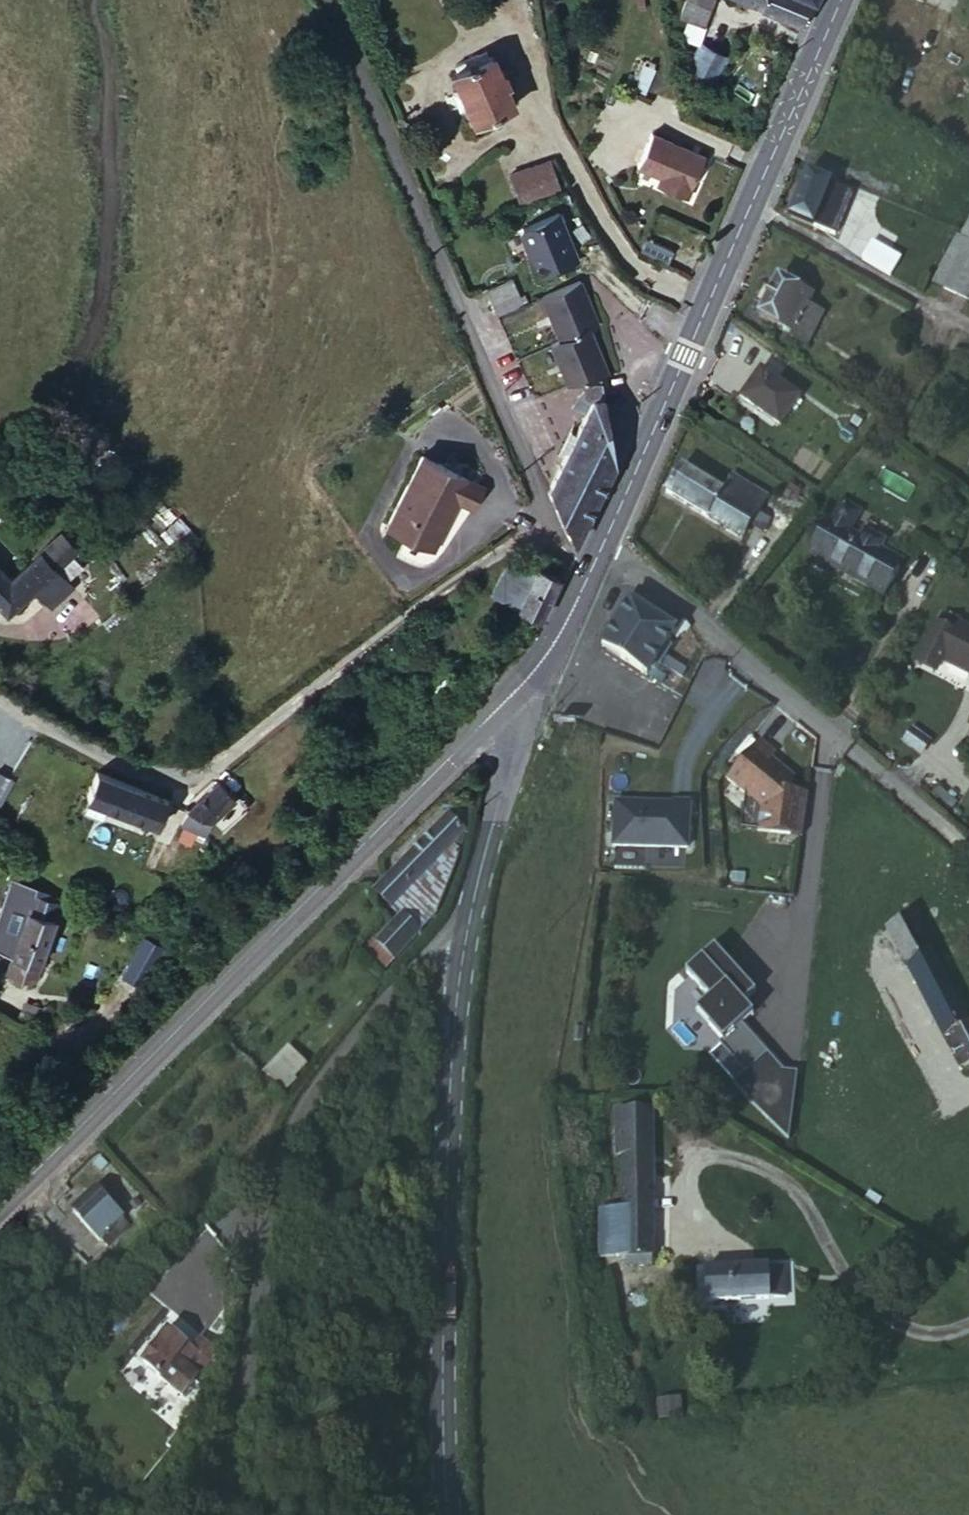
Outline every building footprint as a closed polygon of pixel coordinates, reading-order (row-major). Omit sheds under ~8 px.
[(680,18),(689,22),(702,27),(711,0),(687,0),(680,18)] [(813,0),(742,0),(798,24),(801,25),(813,0)] [(702,27),(689,22),(683,38),(697,43),(702,27)] [(702,45),(690,80),(718,90),(730,55),(702,45)] [(458,68),(489,56),(486,50),(456,62),(458,68)] [(494,54),(489,56),(458,68),(452,71),(460,89),(468,106),(475,122),(516,104),(507,84),(503,74),(494,54)] [(656,65),(646,61),(634,91),(643,94),(656,65)] [(507,72),(503,74),(507,84),(511,83),(507,72)] [(468,106),(460,89),(453,93),(460,110),(468,106)] [(656,183),(667,188),(679,156),(680,147),(652,135),(637,168),(658,177),(656,183)] [(679,156),(667,188),(688,198),(706,159),(680,147),(679,156)] [(549,162),(510,174),(519,200),(557,188),(549,162)] [(860,168),(854,183),(870,191),(877,175),(860,168)] [(807,173),(789,213),(832,233),(849,192),(807,173)] [(519,228),(533,262),(535,261),(542,276),(580,261),(559,212),(519,228)] [(958,235),(968,241),(968,215),(958,235)] [(941,286),(959,253),(968,259),(968,241),(958,235),(956,234),(930,281),(941,286)] [(641,253),(670,265),(675,251),(646,239),(641,253)] [(900,251),(892,267),(914,279),(924,263),(900,251)] [(941,286),(967,300),(968,296),(968,259),(959,253),(941,286)] [(511,275),(485,287),(492,301),(517,290),(511,275)] [(770,285),(763,299),(758,312),(788,326),(785,333),(790,336),(808,302),(811,295),(775,275),(770,285)] [(600,320),(583,276),(540,293),(558,337),(589,324),(600,320)] [(754,294),(763,299),(770,285),(762,280),(754,294)] [(517,290),(492,301),(498,313),(522,302),(517,290)] [(808,302),(790,336),(806,345),(823,311),(808,302)] [(609,371),(589,324),(558,337),(550,341),(569,387),(609,371)] [(762,371),(742,400),(778,426),(799,397),(762,371)] [(550,485),(576,542),(614,460),(605,383),(584,384),(575,404),(586,410),(576,431),(572,440),(567,449),(550,485)] [(567,437),(572,440),(576,431),(571,429),(567,437)] [(562,447),(567,449),(572,440),(567,437),(562,447)] [(424,454),(387,523),(433,546),(453,508),(451,507),(456,497),(473,506),(484,485),(424,454)] [(758,514),(726,494),(683,466),(670,491),(744,537),(758,514)] [(736,478),(726,494),(758,514),(769,497),(736,478)] [(883,595),(886,592),(903,562),(881,550),(885,542),(865,531),(861,538),(832,523),(813,556),(846,575),(848,572),(857,576),(855,580),(883,595)] [(69,550),(51,567),(67,585),(85,568),(69,550)] [(10,582),(17,576),(0,557),(0,572),(10,582)] [(532,582),(536,572),(513,561),(504,566),(490,593),(494,596),(504,578),(513,582),(517,574),(532,582)] [(51,567),(20,593),(10,582),(0,572),(0,611),(16,630),(45,604),(67,585),(51,567)] [(550,598),(560,578),(538,568),(536,572),(532,582),(529,587),(550,598)] [(494,597),(518,609),(529,587),(532,582),(517,574),(513,582),(504,578),(494,596),(494,597)] [(85,604),(67,585),(45,604),(62,624),(85,604)] [(540,619),(550,598),(529,587),(518,609),(540,619)] [(639,590),(632,602),(676,630),(683,619),(639,590)] [(632,602),(604,646),(648,675),(653,668),(657,660),(663,652),(676,630),(632,602)] [(939,623),(956,632),(962,622),(944,613),(939,623)] [(939,623),(922,657),(939,666),(943,659),(968,673),(968,625),(962,622),(956,632),(939,623)] [(687,668),(663,652),(657,660),(681,677),(687,668)] [(653,668),(648,675),(662,685),(667,678),(653,668)] [(725,773),(766,803),(791,769),(766,751),(770,746),(753,733),(725,773)] [(183,820),(113,790),(109,799),(102,814),(172,844),(183,820)] [(673,801),(616,798),(614,846),(689,849),(691,795),(673,794),(673,801)] [(247,820),(231,802),(202,828),(226,839),(247,820)] [(388,943),(376,939),(399,956),(441,910),(443,895),(454,876),(467,838),(470,826),(460,815),(448,807),(411,845),(372,885),(392,906),(401,898),(414,915),(388,943)] [(226,839),(202,828),(195,842),(220,853),(226,839)] [(948,1039),(968,1027),(968,1015),(913,915),(888,928),(921,989),(948,1039)] [(50,1006),(76,929),(49,920),(40,947),(28,983),(23,998),(50,1006)] [(120,974),(136,984),(160,944),(143,934),(120,974)] [(399,956),(376,939),(364,950),(384,971),(399,956)] [(28,983),(40,947),(25,943),(13,979),(28,983)] [(710,1054),(788,1140),(796,1073),(781,1071),(738,1023),(749,1013),(738,1001),(750,990),(713,949),(686,973),(711,1001),(697,1013),(723,1042),(710,1054)] [(948,1039),(964,1068),(968,1065),(968,1027),(948,1039)] [(287,1043),(262,1070),(284,1090),(309,1063),(287,1043)] [(616,1141),(624,1141),(652,1140),(651,1112),(617,1112),(616,1141)] [(624,1141),(625,1181),(653,1181),(652,1140),(624,1141)] [(625,1181),(626,1195),(654,1195),(653,1181),(625,1181)] [(627,1241),(628,1254),(654,1254),(655,1253),(654,1209),(654,1195),(626,1195),(627,1241)] [(93,1228),(103,1241),(122,1224),(124,1222),(113,1210),(93,1228)] [(122,1224),(103,1241),(115,1254),(134,1236),(122,1224)] [(616,1254),(628,1254),(627,1241),(616,1242),(616,1254)] [(654,1254),(628,1254),(628,1264),(654,1264),(654,1254)] [(769,1269),(770,1298),(786,1297),(785,1268),(769,1269)] [(707,1300),(770,1298),(769,1269),(707,1272),(707,1300)] [(184,1386),(198,1397),(211,1380),(182,1357),(157,1388),(172,1401),(184,1386)] [(223,1388),(214,1400),(224,1407),(233,1396),(223,1388)] [(183,1397),(170,1413),(184,1424),(196,1407),(183,1397)]
